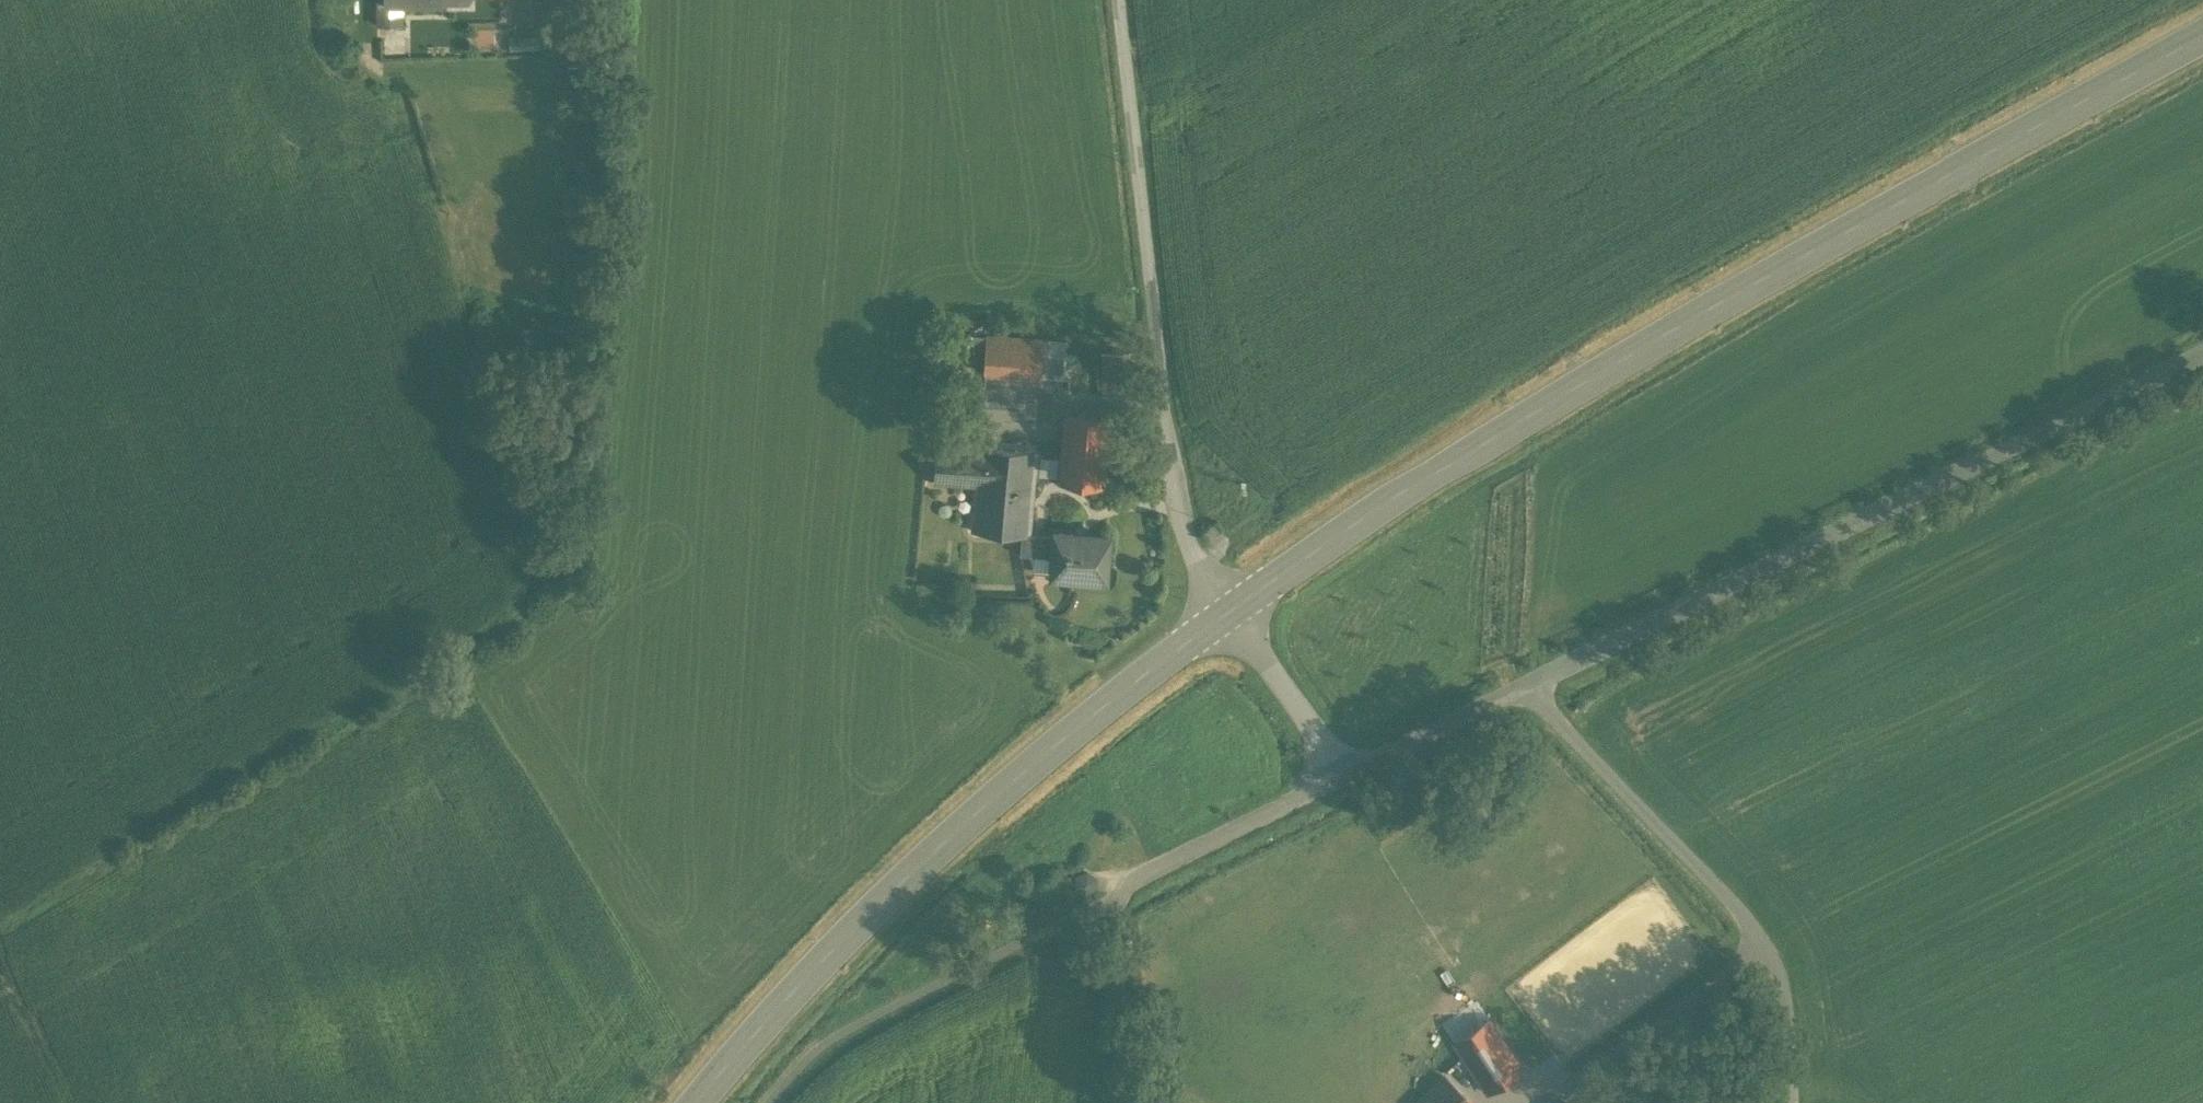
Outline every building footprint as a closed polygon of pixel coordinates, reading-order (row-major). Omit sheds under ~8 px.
[(987,331),(972,330),(970,353),(985,354),(987,331)] [(1014,333),(987,331),(985,354),(984,367),(1012,369),(1012,364),(1014,333)] [(1041,336),(1014,333),(1012,364),(1039,366),(1041,336)] [(1065,337),(1041,336),(1039,366),(1038,371),(1062,373),(1064,350),(1065,337)] [(1127,347),(1102,348),(1103,390),(1127,390),(1127,347)] [(1076,351),(1064,350),(1062,373),(1069,373),(1069,364),(1075,365),(1076,351)] [(1108,413),(1065,409),(1061,448),(1059,478),(1059,481),(1102,485),(1108,413)] [(1034,446),(982,442),(979,442),(979,443),(937,440),(933,481),(976,485),(972,527),(971,530),(974,530),(974,529),(1021,533),(1030,534),(1030,533),(1035,476),(1037,446),(1034,445),(1034,446)] [(1061,448),(1037,446),(1035,476),(1059,478),(1061,448)] [(1106,536),(1076,533),(1076,532),(1055,530),(1054,535),(1053,555),(1051,574),(1105,578),(1108,534),(1107,534),(1106,536)] [(1054,535),(1030,533),(1030,534),(1021,533),(1020,553),(1053,555),(1054,535)] [(1502,1009),(1454,1041),(1460,1050),(1487,1091),(1536,1060),(1502,1009)] [(1420,1102),(1421,1102),(1481,1102),(1487,1096),(1453,1066),(1420,1102)] [(1579,1087),(1565,1101),(1567,1102),(1596,1102),(1579,1087)]
